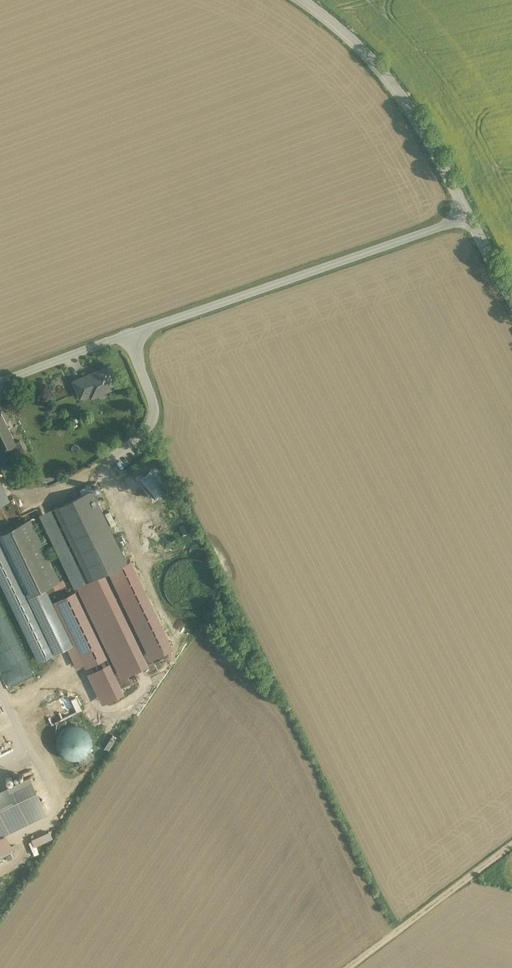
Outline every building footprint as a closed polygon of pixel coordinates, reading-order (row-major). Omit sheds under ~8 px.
[(97,373),(86,378),(86,376),(74,381),(80,397),(90,393),(91,395),(94,396),(96,395),(97,392),(107,388),(108,390),(117,386),(108,366),(96,371),(97,373)] [(0,411),(0,448),(8,444),(13,454),(25,449),(19,437),(14,440),(0,411)] [(10,498),(0,477),(0,503),(10,498)] [(91,490),(55,507),(90,579),(126,562),(91,490)] [(50,493),(36,501),(41,510),(55,502),(50,493)] [(86,581),(51,509),(39,514),(74,587),(86,581)] [(30,519),(2,532),(31,593),(40,589),(59,580),(30,519)] [(39,659),(52,653),(0,544),(0,578),(39,659)] [(48,606),(40,589),(31,593),(58,649),(67,645),(48,606)] [(77,667),(104,655),(75,593),(48,606),(67,645),(77,667)] [(64,762),(75,755),(80,763),(92,756),(87,748),(92,745),(75,720),(48,737),(64,762)] [(0,792),(0,836),(45,815),(28,779),(0,792)]
